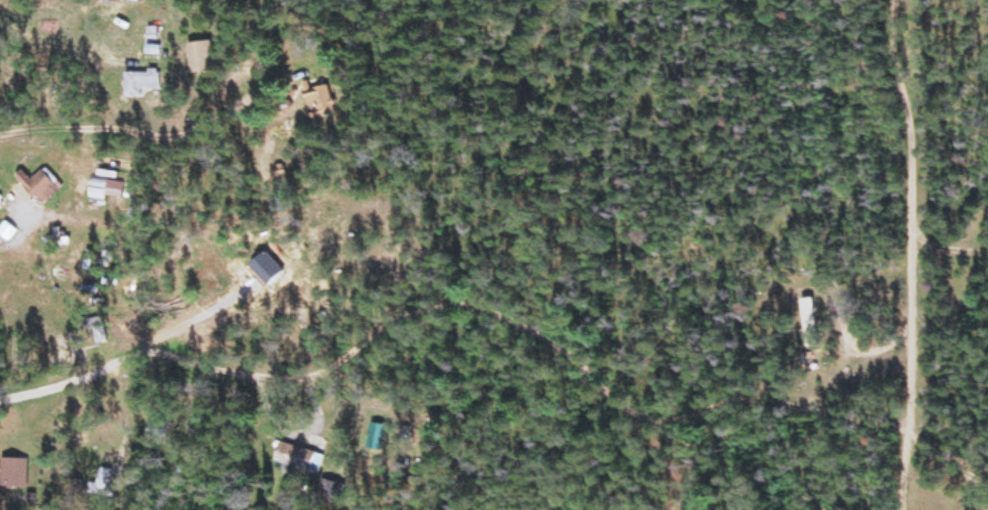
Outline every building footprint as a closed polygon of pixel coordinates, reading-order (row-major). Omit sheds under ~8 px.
[(187,44),(189,76),(216,73),(214,42),(187,44)] [(124,99),(145,99),(145,92),(163,92),(163,73),(124,73),(124,99)] [(336,113),(330,83),(303,88),(309,118),(336,113)] [(124,180),(91,180),(91,197),(124,197),(124,180)] [(46,237),(46,246),(63,246),(63,229),(55,229),(55,237),(46,237)] [(815,299),(801,300),(806,349),(820,347),(815,299)] [(72,333),(48,344),(56,362),(80,351),(72,333)] [(273,463),(320,477),(326,456),(278,443),(273,463)] [(97,488),(111,491),(115,472),(101,469),(97,488)] [(343,485),(323,482),(320,502),(340,505),(343,485)]
